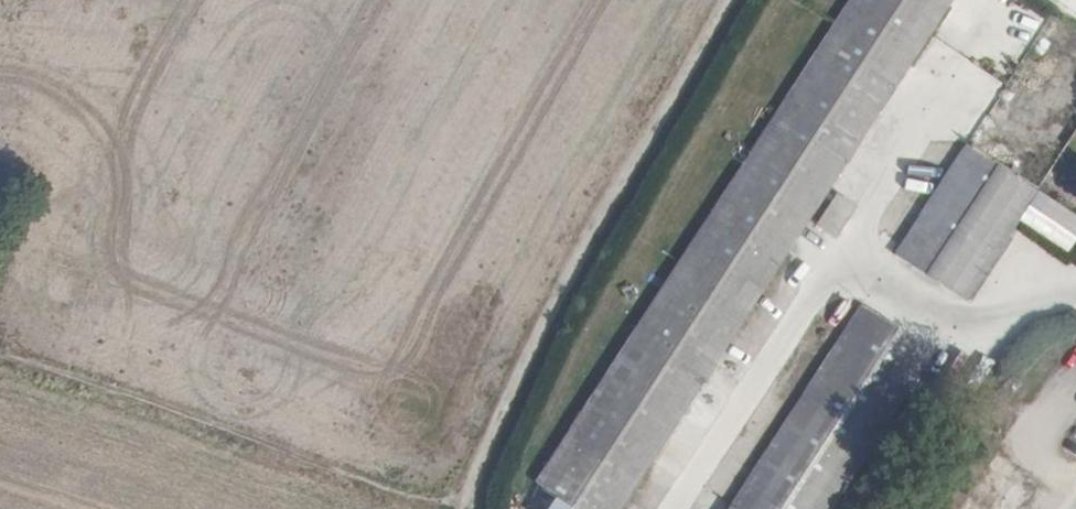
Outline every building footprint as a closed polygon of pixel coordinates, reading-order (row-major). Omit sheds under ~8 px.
[(531,482),(553,496),(572,508),(615,508),(883,107),(956,0),(855,0),(531,482)] [(1075,123),(1075,34),(1050,17),(892,253),(959,298),(1075,123)] [(867,199),(848,186),(828,217),(846,229),(867,199)] [(942,343),(874,297),(733,508),(831,508),(942,343)] [(553,496),(546,508),(572,508),(553,496)]
